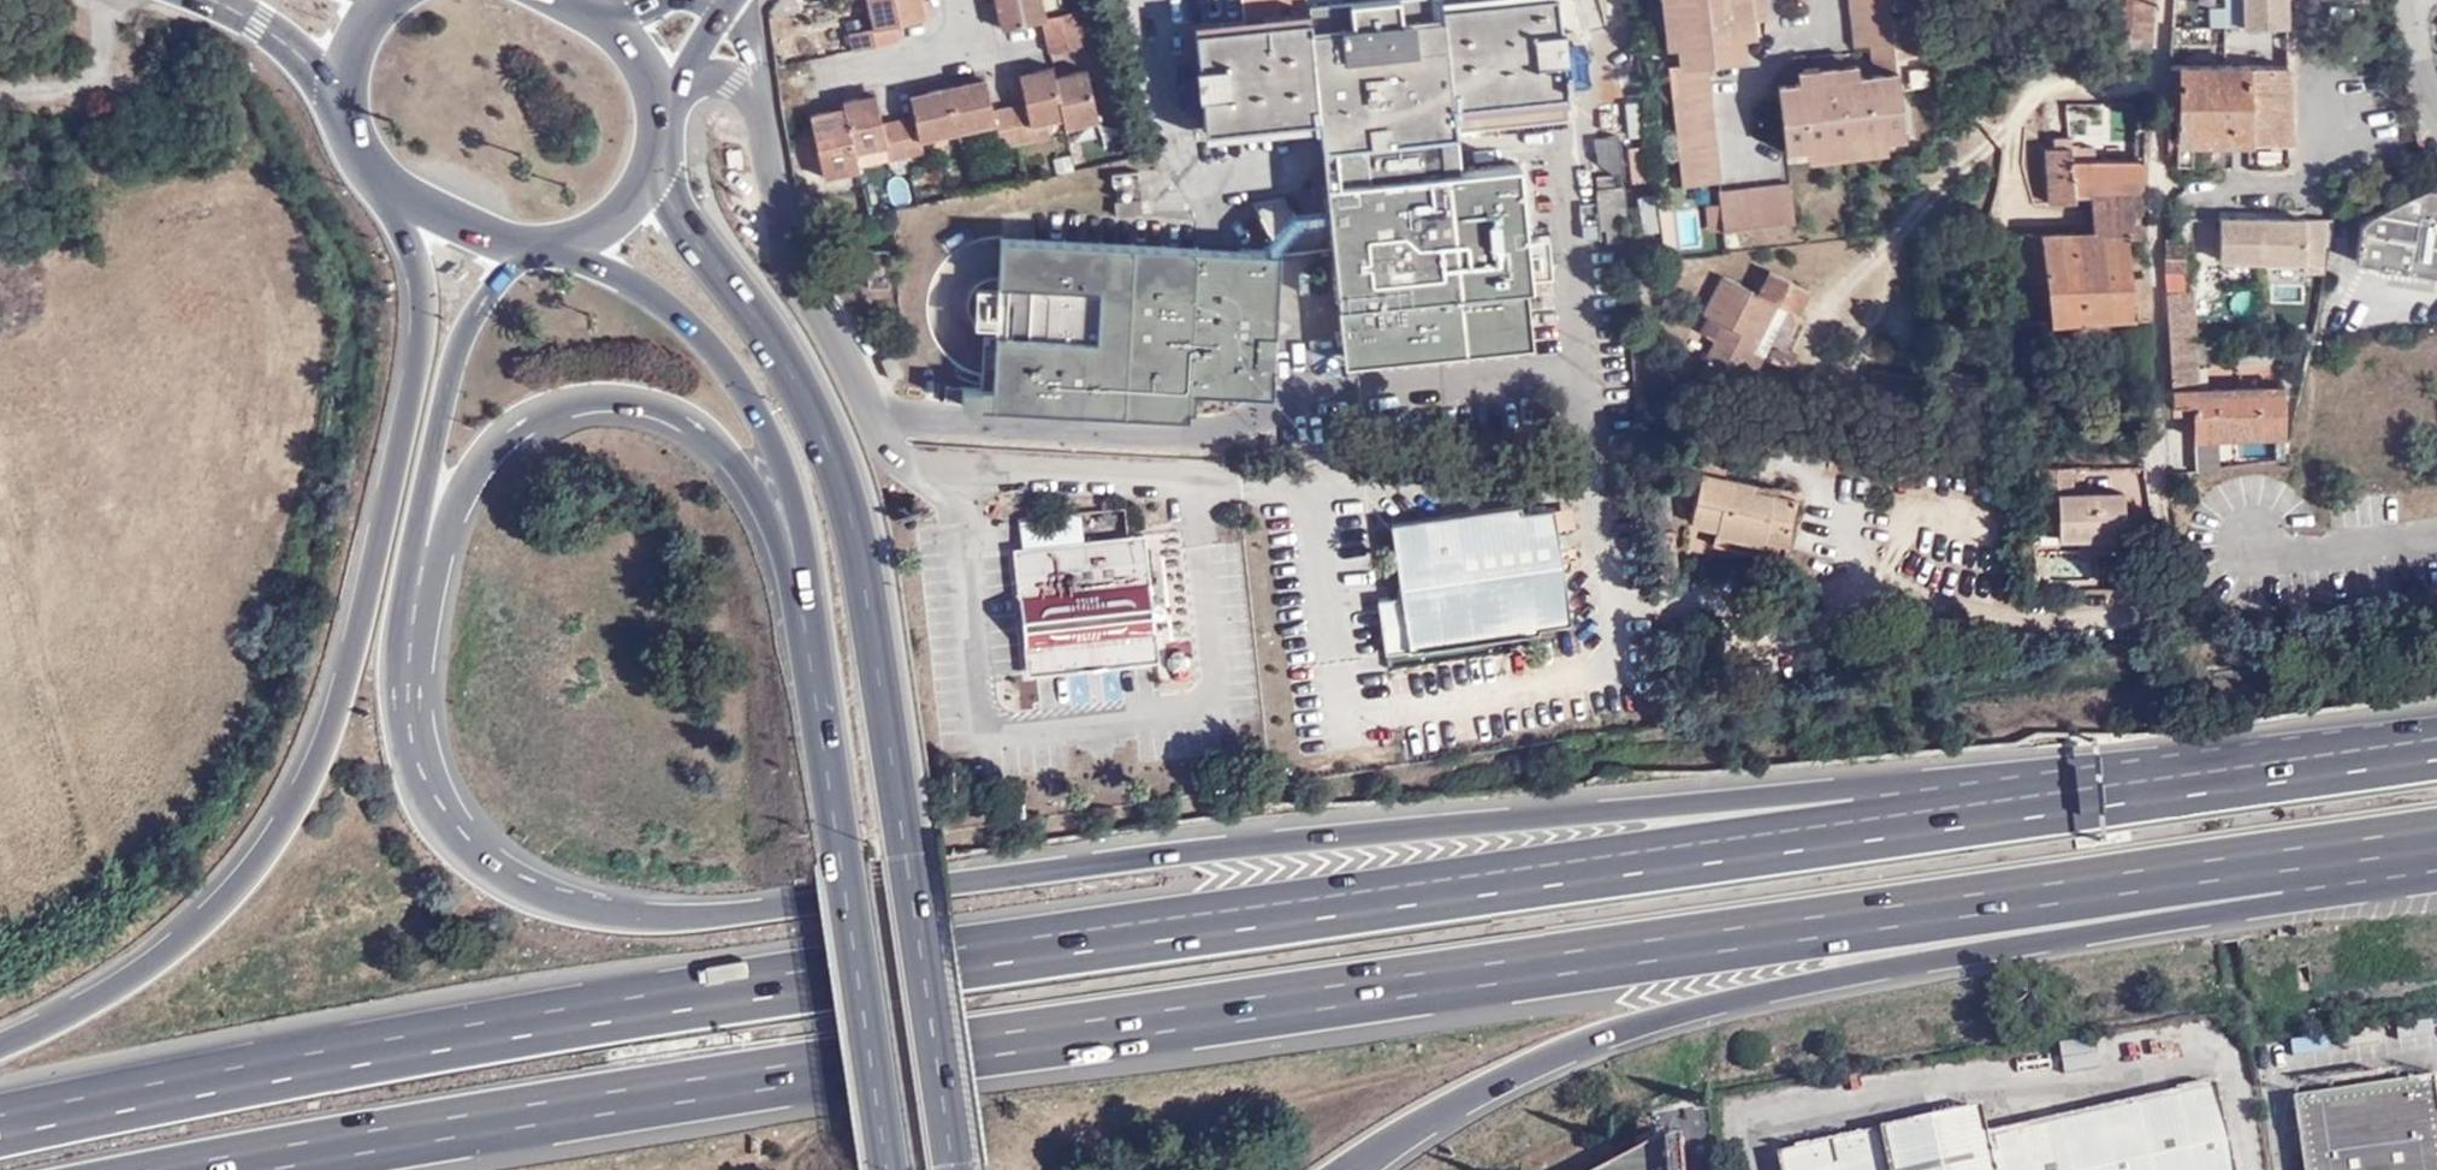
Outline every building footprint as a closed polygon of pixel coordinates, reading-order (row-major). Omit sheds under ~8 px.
[(921,0),(867,0),(873,27),(849,32),(853,49),(900,39),(896,24),(925,17),(921,0)] [(1077,10),(1045,16),(1041,0),(995,0),(1002,29),(1013,26),(1042,19),(1045,36),(1081,28),(1077,10)] [(1194,29),(1307,17),(1307,10),(1306,0),(1241,0),(1243,16),(1193,22),(1194,29)] [(1307,10),(1307,17),(1194,29),(1198,64),(1195,64),(1198,95),(1201,95),(1205,131),(1318,119),(1319,125),(1338,307),(1532,286),(1520,163),(1460,169),(1454,110),(1453,103),(1566,92),(1562,57),(1566,56),(1563,26),(1560,26),(1557,0),(1468,0),(1444,3),(1443,0),(1306,0),(1307,10)] [(1666,47),(1677,45),(1679,67),(1709,63),(1746,59),(1744,37),(1756,36),(1755,21),(1761,20),(1759,0),(1661,0),(1666,47)] [(1894,43),(1891,18),(1889,0),(1849,0),(1854,47),(1870,46),(1894,43)] [(2107,65),(2153,66),(2157,0),(2110,0),(2107,65)] [(2287,26),(2286,23),(2286,0),(2245,0),(2246,27),(2287,26)] [(2207,9),(2209,30),(2237,28),(2235,7),(2207,9)] [(1928,56),(1921,15),(1891,18),(1894,43),(1870,46),(1872,63),(1896,60),(1928,56)] [(1085,44),(1081,28),(1045,36),(1050,52),(1085,44)] [(1898,70),(1896,60),(1872,63),(1873,73),(1898,70)] [(1721,181),(1709,63),(1679,67),(1670,68),(1682,185),(1721,181)] [(2293,65),(2170,64),(2168,147),(2179,148),(2179,163),(2196,164),(2196,141),(2291,141),(2293,65)] [(1054,76),(1052,66),(1051,67),(1018,74),(1025,103),(1009,106),(1018,142),(1034,139),(1035,141),(1067,133),(1065,127),(1054,76)] [(1099,119),(1087,68),(1054,76),(1065,127),(1099,119)] [(2003,82),(2002,68),(1988,69),(1988,82),(2003,82)] [(1778,85),(1786,151),(1806,148),(1808,160),(1887,150),(1886,140),(1907,137),(1899,70),(1898,70),(1873,73),(1859,74),(1858,69),(1798,76),(1798,82),(1778,85)] [(992,110),(986,81),(985,79),(947,87),(957,131),(996,123),(999,138),(1001,146),(1018,142),(1009,106),(992,110)] [(957,131),(947,87),(909,96),(914,117),(898,120),(906,155),(924,151),(921,139),(957,131)] [(1453,103),(1454,110),(1567,99),(1566,92),(1453,103)] [(906,155),(898,120),(883,123),(877,93),(843,101),(845,107),(855,152),(886,145),(889,159),(906,155)] [(855,152),(845,107),(826,111),(810,115),(824,178),(859,169),(858,166),(855,152)] [(1318,119),(1205,131),(1205,137),(1319,125),(1318,119)] [(999,138),(996,123),(957,131),(961,146),(999,138)] [(2426,148),(2422,132),(2408,136),(2413,152),(2426,148)] [(1620,135),(1594,139),(1596,160),(1617,175),(1624,175),(1620,135)] [(2049,148),(2051,202),(2079,199),(2078,193),(2086,192),(2091,193),(2145,190),(2146,157),(2076,159),(2076,139),(2064,140),(2065,148),(2049,148)] [(889,159),(886,145),(855,152),(858,166),(889,159)] [(1790,182),(1719,190),(1720,202),(1724,230),(1794,222),(1790,182)] [(1628,225),(1624,185),(1596,187),(1597,202),(1579,204),(1581,225),(1583,225),(1599,223),(1599,229),(1600,229),(1605,228),(1622,226),(1628,225)] [(2426,186),(2370,214),(2360,223),(2356,261),(2436,274),(2436,188),(2426,186)] [(2095,232),(2007,233),(2010,279),(2025,279),(2048,278),(2051,319),(2149,313),(2151,300),(2151,280),(2146,271),(2134,271),(2129,234),(2143,233),(2141,216),(2144,210),(2145,190),(2091,193),(2095,232)] [(1121,214),(1143,213),(1142,198),(1119,200),(1121,214)] [(1724,230),(1720,202),(1705,204),(1707,231),(1724,230)] [(1599,223),(1583,225),(1584,240),(1601,238),(1600,230),(1600,229),(1599,229),(1599,223)] [(2322,277),(2323,223),(2214,223),(2213,276),(2322,277)] [(1623,240),(1622,226),(1605,228),(1606,241),(1623,240)] [(1264,248),(999,236),(998,282),(997,288),(996,325),(995,331),(992,384),(991,406),(1187,415),(1187,406),(1193,406),(1194,390),(1273,393),(1278,250),(1279,249),(1264,248)] [(2188,242),(2167,241),(2167,269),(2187,270),(2188,242)] [(1759,345),(1770,350),(1773,351),(1795,307),(1804,311),(1816,289),(1774,267),(1761,291),(1726,275),(1705,315),(1724,324),(1708,357),(1744,375),(1759,345)] [(2026,320),(2051,319),(2048,278),(2025,279),(2026,320)] [(996,325),(997,288),(976,286),(975,324),(996,325)] [(1532,286),(1338,307),(1344,358),(1534,339),(1532,286)] [(2169,292),(2171,366),(2198,365),(2196,291),(2169,292)] [(2171,366),(2173,388),(2203,386),(2200,292),(2196,291),(2198,365),(2171,366)] [(992,384),(995,331),(983,331),(980,387),(979,403),(980,405),(991,406),(992,384)] [(1754,380),(1770,350),(1759,345),(1744,375),(1754,380)] [(944,401),(979,403),(980,387),(945,385),(944,401)] [(2283,387),(2174,390),(2174,413),(2196,413),(2197,438),(2256,437),(2284,436),(2283,387)] [(1709,443),(1738,450),(1739,444),(1710,437),(1709,443)] [(1731,478),(1738,450),(1709,443),(1694,440),(1684,479),(1706,484),(1697,520),(1727,528),(1725,535),(1769,544),(1773,529),(1796,534),(1804,502),(1758,491),(1758,485),(1731,478)] [(2213,470),(2212,450),(2191,451),(2192,471),(2213,470)] [(2074,467),(2030,469),(2031,477),(2074,474),(2074,467)] [(2074,474),(2031,477),(2036,535),(2062,534),(2061,541),(2078,541),(2125,540),(2122,488),(2076,490),(2074,474)] [(1083,544),(1080,512),(1019,518),(1022,550),(1013,551),(1025,676),(1157,663),(1145,538),(1083,544)] [(1538,637),(1568,634),(1557,555),(1552,519),(1520,523),(1519,513),(1390,532),(1408,663),(1539,645),(1538,637)] [(1790,558),(1796,534),(1773,529),(1769,544),(1768,553),(1790,558)] [(2125,552),(2125,540),(2078,541),(2079,554),(2125,552)] [(1085,674),(1088,700),(1119,696),(1115,669),(1085,674)] [(2386,1055),(2436,1052),(2436,1016),(2383,1020),(2386,1055)] [(2061,1041),(2064,1068),(2101,1063),(2097,1035),(2061,1041)] [(2301,1102),(2311,1169),(2436,1169),(2436,1081),(2301,1102)] [(2216,1083),(1988,1134),(1982,1108),(1777,1154),(1780,1169),(2236,1169),(2216,1083)] [(1668,1137),(1604,1169),(1671,1169),(1668,1137)]
